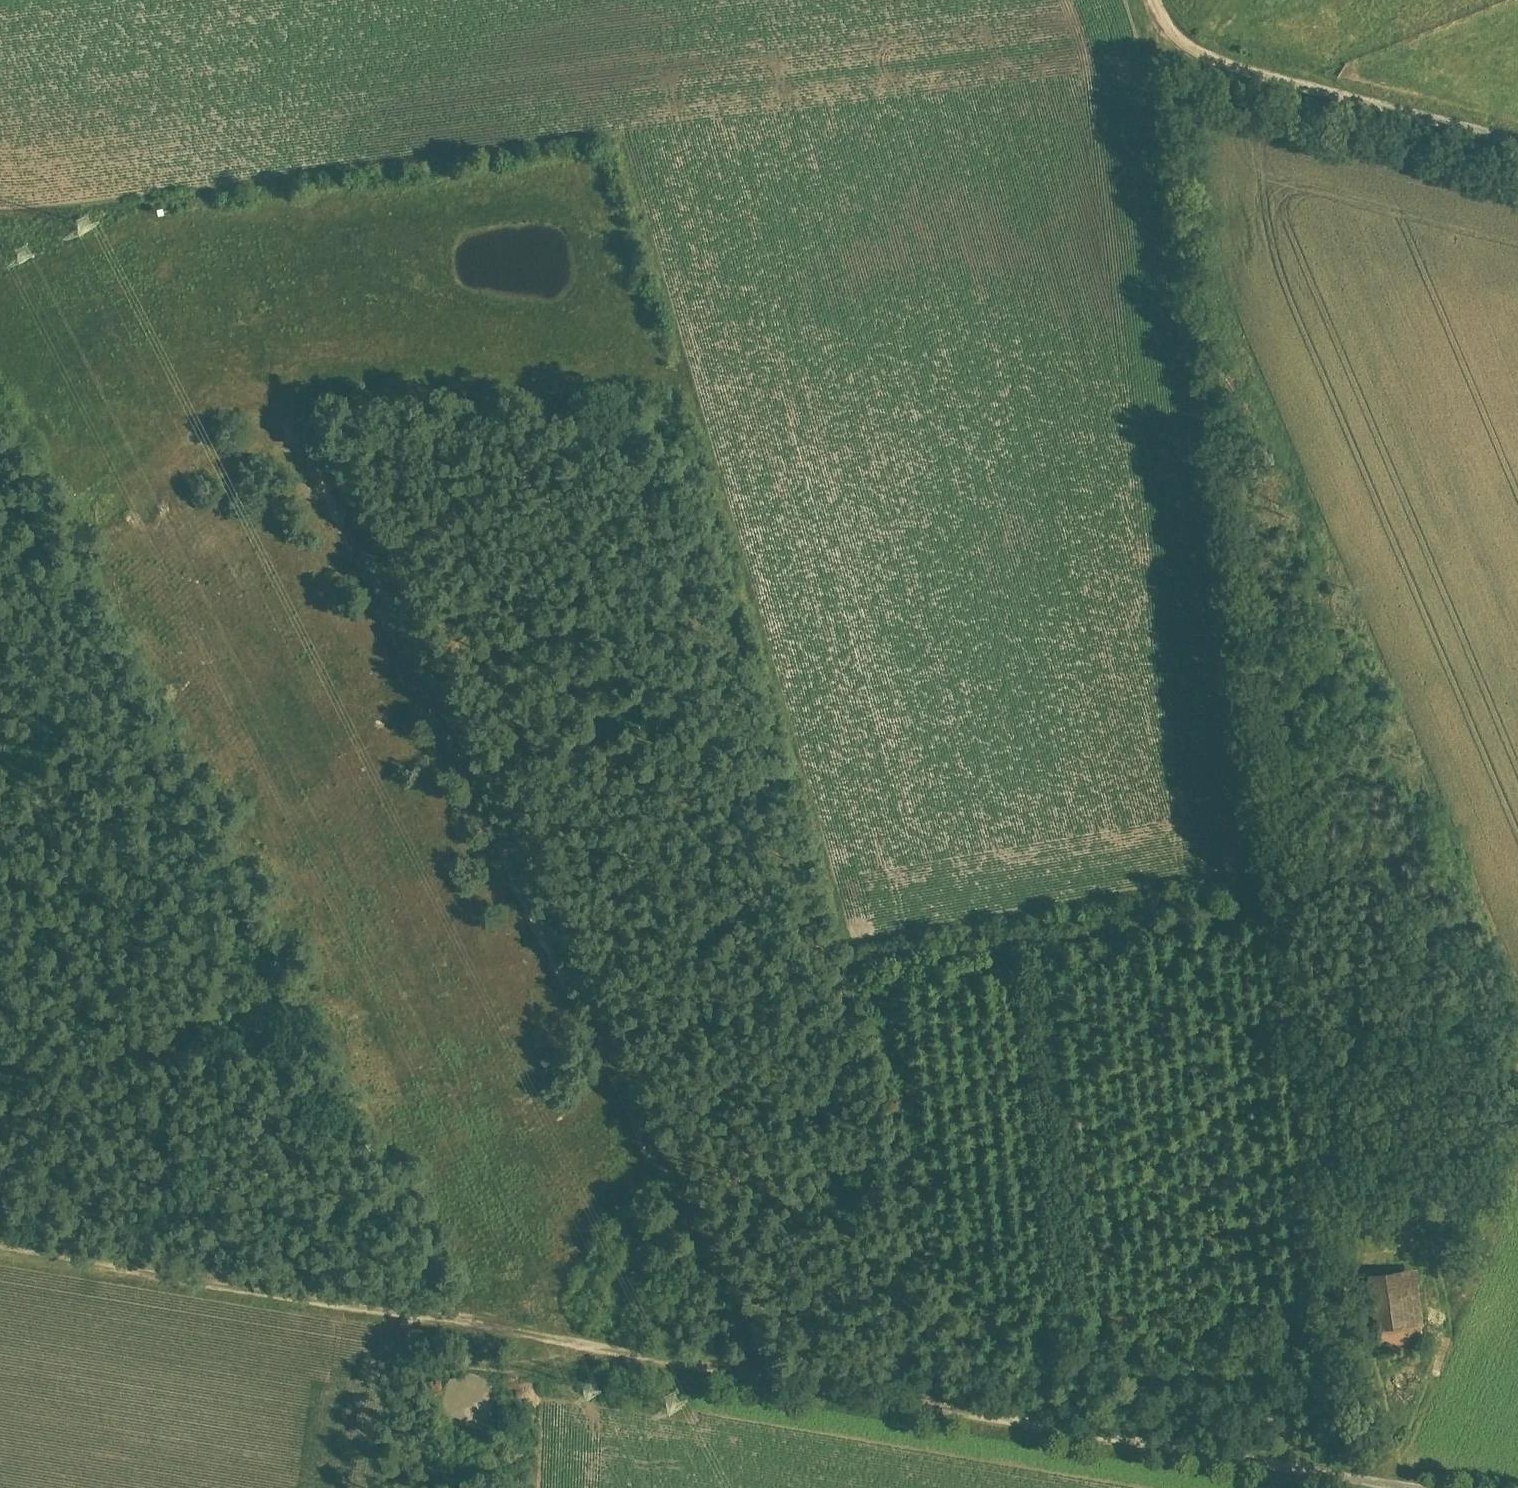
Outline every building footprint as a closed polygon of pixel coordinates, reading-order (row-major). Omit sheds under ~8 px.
[(1421,1327),(1417,1270),(1366,1274),(1371,1330),(1421,1327)]
